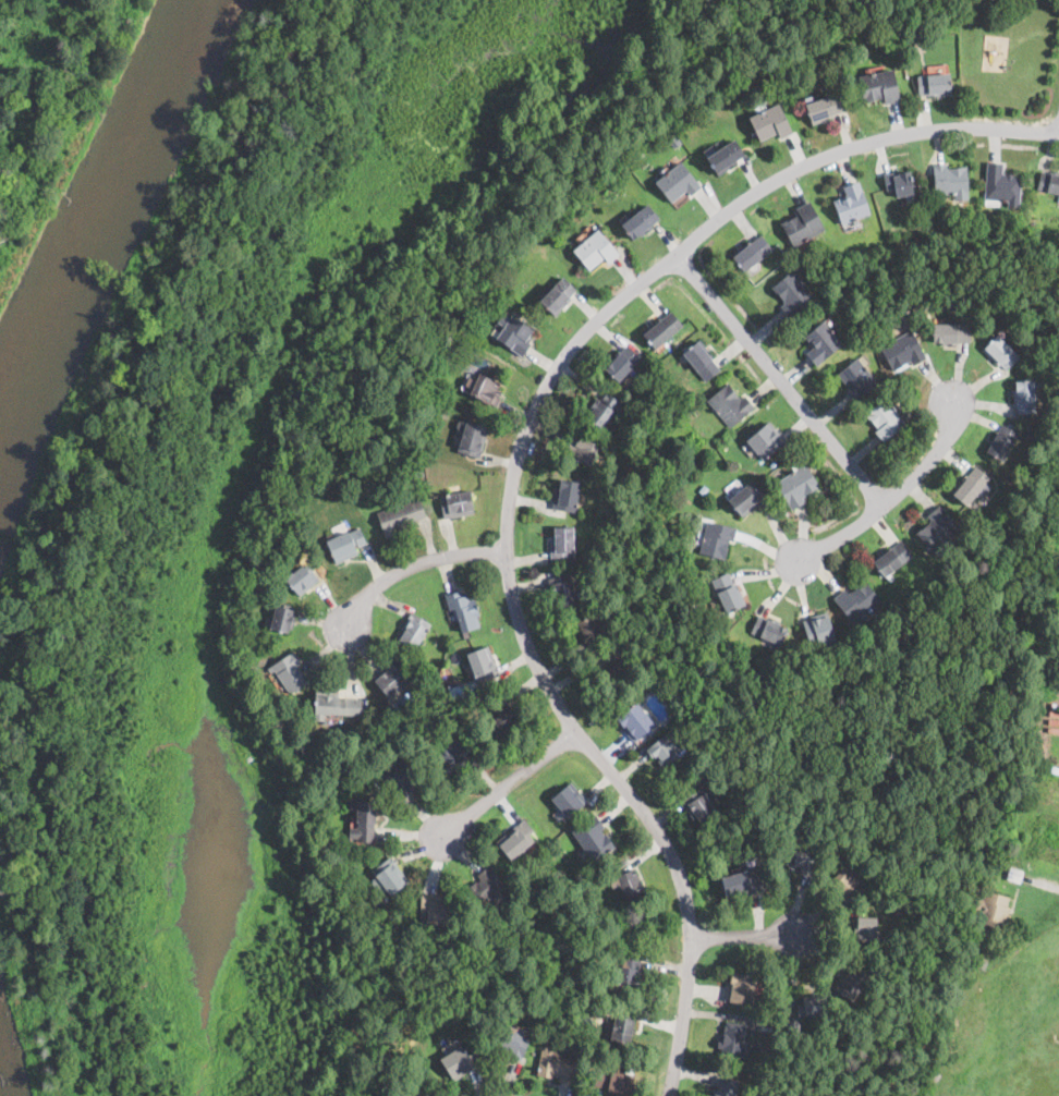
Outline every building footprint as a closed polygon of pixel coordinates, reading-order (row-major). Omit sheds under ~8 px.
[(1017,17),(1006,24),(1001,15),(1010,10),(1012,9),(1018,16),(1017,17)] [(913,48),(904,49),(903,39),(912,39),(913,48)] [(897,86),(900,101),(885,105),(884,99),(863,103),(861,90),(857,76),(894,70),(897,86)] [(950,87),(950,96),(928,97),(928,95),(918,95),(918,89),(917,77),(949,75),(950,87)] [(819,123),(812,126),(804,105),(837,93),(843,111),(833,114),(835,118),(819,123)] [(790,129),(792,133),(780,138),(777,132),(759,141),(748,118),(778,103),(790,129)] [(682,144),(674,148),(669,141),(675,135),(682,144)] [(727,170),(718,176),(706,159),(726,146),(725,145),(733,138),(745,155),(737,161),(738,163),(727,170)] [(695,192),(692,194),(690,196),(686,192),(671,204),(655,183),(681,161),(702,186),(695,192)] [(1003,174),(1005,174),(1005,172),(1015,173),(1015,175),(1022,175),(1020,208),(1008,207),(1008,202),(984,199),(987,162),(1003,165),(1002,174),(1003,174)] [(947,165),(947,168),(948,168),(948,169),(957,169),(957,167),(966,167),(969,193),(936,196),(933,166),(947,165)] [(1055,170),(1058,171),(1058,194),(1037,190),(1042,169),(1047,170),(1051,171),(1055,170)] [(901,171),(901,173),(903,172),(908,171),(910,172),(913,194),(896,197),(893,188),(887,190),(885,176),(885,173),(901,171)] [(864,193),(868,206),(871,215),(841,224),(837,212),(832,200),(847,196),(843,187),(860,182),(864,193)] [(795,246),(795,247),(782,223),(799,214),(796,209),(811,200),(827,229),(795,246)] [(646,233),(642,236),(641,236),(638,234),(629,240),(619,224),(638,212),(648,205),(659,221),(652,227),(654,229),(646,233)] [(618,256),(610,261),(609,263),(605,258),(589,271),(573,251),(598,229),(619,254),(618,256)] [(762,235),(770,246),(772,249),(762,258),(760,258),(743,271),(742,269),(731,255),(748,242),(750,243),(760,234),(762,235)] [(478,265),(475,270),(465,265),(468,259),(478,265)] [(502,268),(498,272),(491,266),(496,261),(502,268)] [(802,309),(790,319),(780,307),(783,304),(770,288),(792,271),(815,299),(802,309)] [(562,309),(553,318),(538,303),(562,278),(563,277),(576,290),(569,299),(571,301),(562,309)] [(677,319),(682,327),(683,327),(654,350),(641,332),(659,318),(660,319),(670,312),(677,319)] [(503,314),(509,318),(512,315),(533,330),(528,337),(531,338),(528,342),(531,344),(522,357),(495,338),(502,327),(497,322),(503,314)] [(818,365),(816,366),(806,353),(813,348),(804,336),(824,320),(843,344),(818,365)] [(948,326),(954,326),(954,325),(970,325),(970,343),(957,343),(957,346),(949,346),(949,344),(932,344),(932,327),(941,327),(944,324),(947,324),(948,326)] [(925,358),(916,364),(913,366),(910,361),(902,365),(903,366),(892,372),(879,348),(911,330),(926,358),(925,358)] [(1008,345),(1012,350),(1020,357),(1006,370),(999,364),(998,365),(996,363),(982,349),(997,334),(1008,345)] [(720,368),(721,369),(707,381),(697,369),(694,372),(683,356),(681,354),(701,339),(715,357),(713,358),(720,368)] [(634,353),(637,355),(641,358),(634,366),(632,365),(617,381),(605,370),(626,345),(634,353)] [(861,398),(854,403),(845,392),(849,389),(837,375),(842,370),(857,357),(878,382),(861,398)] [(494,380),(499,383),(497,389),(501,390),(498,397),(500,398),(497,406),(468,394),(471,388),(464,386),(467,378),(475,380),(477,374),(494,380)] [(654,393),(652,395),(643,387),(652,378),(660,387),(654,393)] [(740,399),(740,400),(745,395),(755,407),(731,428),(707,400),(728,382),(737,392),(735,393),(740,399)] [(1033,382),(1033,390),(1034,389),(1035,394),(1033,394),(1034,401),(1035,401),(1036,413),(1017,414),(1017,405),(1013,405),(1013,399),(1015,399),(1014,383),(1033,382)] [(620,401),(622,403),(626,405),(618,419),(609,414),(599,429),(585,419),(598,400),(600,401),(606,392),(620,401)] [(891,434),(882,441),(874,433),(877,429),(865,414),(878,403),(885,398),(905,423),(891,434)] [(776,429),(778,433),(780,435),(779,436),(783,442),(762,461),(745,442),(754,436),(753,434),(769,421),(776,429)] [(482,452),(479,458),(457,451),(464,425),(465,423),(488,429),(482,452)] [(1014,443),(1013,445),(1012,443),(1001,462),(986,452),(999,431),(998,431),(1002,423),(1020,434),(1014,443)] [(592,462),(591,465),(568,456),(570,451),(564,449),(571,434),(598,443),(592,462)] [(812,491),(811,492),(803,497),(806,501),(792,511),(775,484),(798,468),(796,467),(805,462),(820,486),(812,491)] [(966,507),(951,495),(976,466),(990,478),(966,507)] [(330,479),(324,483),(320,476),(327,474),(330,479)] [(576,506),(575,512),(551,509),(556,478),(580,482),(576,506)] [(753,480),(765,495),(757,500),(759,502),(757,504),(742,516),(739,512),(728,499),(744,486),(745,486),(753,480)] [(709,489),(704,497),(698,491),(704,485),(709,489)] [(445,519),(439,496),(470,489),(474,513),(445,519)] [(421,502),(423,509),(425,515),(415,519),(416,522),(401,527),(403,534),(386,539),(377,513),(411,501),(412,503),(421,500),(421,502)] [(942,556),(939,559),(916,534),(932,520),(928,516),(929,514),(939,506),(961,528),(941,547),(946,552),(942,556)] [(734,539),(734,541),(733,541),(729,540),(727,549),(728,549),(726,560),(699,553),(708,521),(738,528),(734,539)] [(557,558),(550,558),(550,527),(573,526),(574,558),(557,558)] [(337,558),(334,559),(328,541),(358,528),(366,546),(337,558)] [(886,575),(884,577),(873,562),(901,541),(913,557),(886,575)] [(308,564),(314,571),(319,580),(297,597),(296,595),(284,581),(288,577),(287,576),(302,565),(304,568),(308,564)] [(733,584),(734,584),(737,583),(746,605),(727,613),(711,581),(729,572),(733,584)] [(573,592),(575,600),(576,604),(558,608),(555,595),(551,596),(549,587),(547,579),(570,573),(573,592)] [(864,580),(879,598),(881,600),(853,624),(843,611),(833,599),(845,588),(850,594),(855,588),(855,587),(864,580)] [(459,589),(461,596),(467,594),(468,599),(474,598),(478,616),(476,617),(478,626),(462,632),(459,621),(455,622),(451,609),(448,610),(447,608),(443,594),(459,589)] [(293,625),(292,630),(289,629),(287,634),(269,630),(269,626),(275,605),(293,609),(291,614),(295,616),(293,625)] [(416,648),(415,650),(397,638),(406,621),(404,620),(410,611),(431,624),(416,648)] [(813,648),(811,648),(802,620),(827,612),(836,641),(813,648)] [(602,638),(594,643),(592,640),(584,643),(580,634),(581,634),(575,622),(587,617),(593,614),(602,638)] [(784,635),(779,646),(751,633),(758,616),(788,629),(784,635)] [(499,674),(487,679),(477,683),(475,678),(474,679),(465,655),(488,646),(499,674)] [(299,667),(302,672),(303,673),(302,674),(307,682),(290,694),(273,670),(271,672),(268,668),(292,651),(301,665),(299,667)] [(398,692),(389,699),(375,681),(389,669),(387,667),(388,666),(395,660),(412,680),(398,692)] [(461,693),(452,696),(450,691),(458,686),(461,693)] [(358,718),(315,714),(316,695),(326,695),(360,698),(358,718)] [(518,730),(515,732),(514,733),(512,731),(499,742),(484,724),(495,716),(488,708),(499,698),(501,697),(524,724),(518,730)] [(655,726),(654,726),(636,740),(624,726),(622,727),(616,718),(636,701),(655,726)] [(679,755),(677,757),(665,766),(656,755),(652,759),(645,751),(670,729),(686,748),(679,755)] [(454,772),(451,775),(437,754),(450,744),(463,735),(478,756),(454,772)] [(411,767),(418,779),(411,783),(414,788),(411,789),(413,792),(400,801),(381,774),(394,765),(395,767),(406,760),(411,767)] [(579,808),(565,819),(549,800),(571,781),(587,802),(579,808)] [(714,815),(701,824),(697,819),(695,820),(682,801),(689,795),(699,788),(717,813),(714,815)] [(375,828),(375,836),(375,842),(356,842),(356,839),(349,839),(349,828),(357,828),(357,823),(355,823),(355,801),(375,801),(375,828)] [(595,861),(593,862),(571,832),(595,816),(604,828),(600,830),(613,848),(595,861)] [(510,861),(495,842),(524,818),(534,831),(530,836),(534,841),(510,861)] [(409,881),(390,896),(382,886),(377,890),(370,881),(376,877),(372,872),(375,869),(391,857),(409,881)] [(848,893),(844,897),(841,893),(840,894),(827,882),(848,861),(853,866),(850,869),(861,879),(848,893)] [(511,896),(495,908),(489,900),(478,908),(465,889),(480,878),(477,874),(478,874),(489,865),(511,896)] [(579,873),(570,879),(564,873),(573,866),(579,873)] [(1023,872),(1020,884),(1006,879),(1009,867),(1023,872)] [(641,881),(643,885),(646,893),(628,903),(619,885),(612,888),(609,881),(608,880),(635,868),(641,881)] [(737,898),(727,900),(722,877),(745,872),(752,870),(757,893),(737,898)] [(1009,898),(1009,900),(1007,908),(1009,908),(1006,922),(1007,922),(1003,936),(983,930),(983,929),(974,926),(976,916),(971,914),(975,898),(975,897),(983,899),(985,891),(1009,898)] [(448,925),(425,924),(425,917),(421,916),(422,893),(438,894),(438,902),(449,902),(448,925)] [(875,938),(875,943),(852,942),(853,917),(876,918),(875,938)] [(988,960),(985,969),(972,963),(975,954),(988,960)] [(640,974),(638,987),(610,984),(613,958),(641,960),(640,974)] [(877,972),(850,1001),(836,988),(861,961),(863,959),(877,972)] [(757,977),(753,1006),(723,1001),(728,973),(757,977)] [(830,1013),(804,1016),(802,996),(828,994),(830,1013)] [(631,1033),(629,1044),(606,1040),(609,1018),(610,1015),(633,1019),(631,1033)] [(746,1024),(743,1040),(746,1042),(746,1047),(750,1048),(748,1059),(721,1056),(722,1049),(717,1048),(718,1038),(722,1039),(725,1022),(746,1024)] [(530,1040),(525,1052),(516,1049),(514,1055),(498,1049),(507,1023),(524,1030),(521,1037),(530,1040)] [(463,1075),(452,1082),(438,1059),(441,1057),(460,1046),(475,1069),(463,1075)] [(576,1061),(573,1084),(558,1082),(558,1076),(553,1075),(552,1077),(535,1075),(539,1050),(575,1056),(575,1061),(576,1061)] [(631,1074),(628,1092),(594,1086),(597,1069),(631,1074)] [(738,1080),(735,1095),(710,1095),(711,1087),(718,1088),(719,1076),(738,1080)]
